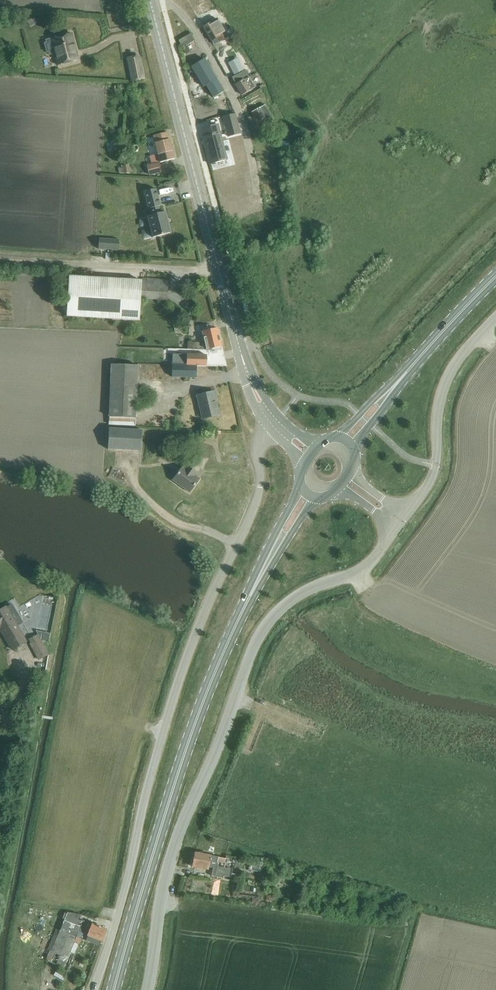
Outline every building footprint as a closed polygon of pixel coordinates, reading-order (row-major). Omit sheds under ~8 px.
[(211,13),(203,0),(190,0),(202,19),(211,13)] [(217,38),(220,42),(227,37),(217,18),(203,27),(211,41),(217,38)] [(46,42),(44,43),(46,51),(49,51),(49,53),(54,52),(58,65),(78,60),(71,33),(51,39),(46,40),(46,42)] [(186,54),(190,52),(186,45),(195,40),(190,33),(178,41),(186,54)] [(237,58),(228,63),(234,75),(243,70),(237,58)] [(224,91),(219,83),(204,59),(191,66),(203,87),(206,85),(213,97),(224,91)] [(140,61),(129,64),(132,81),(144,79),(140,61)] [(246,70),(231,77),(234,82),(249,75),(246,70)] [(243,79),(235,84),(242,95),(250,90),(255,87),(248,77),(243,80),(243,79)] [(257,109),(251,112),(257,123),(260,122),(262,126),(271,121),(267,116),(270,114),(265,105),(257,109)] [(235,114),(223,117),(228,136),(240,133),(235,114)] [(218,124),(202,128),(204,138),(203,138),(209,164),(227,159),(218,124)] [(159,163),(174,159),(167,132),(153,136),(157,154),(149,156),(152,164),(147,166),(149,175),(161,171),(159,163)] [(122,168),(118,168),(119,173),(123,173),(133,171),(132,167),(130,168),(129,164),(122,166),(122,168)] [(164,166),(165,173),(177,171),(176,164),(164,166)] [(226,178),(229,196),(243,194),(241,176),(226,178)] [(156,189),(144,192),(149,211),(150,211),(152,217),(148,219),(153,237),(170,233),(165,214),(161,215),(159,209),(161,208),(156,189)] [(99,238),(98,249),(118,250),(119,239),(99,238)] [(70,277),(67,317),(99,318),(102,278),(70,277)] [(166,301),(168,279),(142,277),(141,299),(166,301)] [(203,331),(206,345),(207,347),(199,347),(199,343),(187,343),(187,349),(207,350),(221,346),(217,328),(203,331)] [(172,354),(172,365),(196,366),(206,366),(207,355),(186,354),(172,354)] [(137,365),(111,364),(109,424),(135,425),(137,365)] [(172,365),(172,377),(196,378),(196,366),(172,365)] [(213,391),(197,395),(203,417),(219,414),(213,391)] [(140,451),(141,430),(109,428),(108,449),(140,451)] [(188,492),(199,478),(195,475),(196,473),(185,464),(183,468),(181,467),(172,480),(188,492)] [(0,609),(0,625),(2,629),(2,630),(12,648),(26,640),(17,625),(22,622),(12,603),(6,607),(6,606),(0,609)] [(37,635),(28,640),(39,660),(48,655),(37,635)] [(195,854),(192,869),(207,872),(208,867),(213,868),(211,876),(223,879),(224,876),(230,877),(232,870),(224,868),(225,867),(223,867),(222,868),(217,867),(218,864),(216,863),(217,862),(223,863),(223,867),(225,867),(226,862),(225,862),(225,859),(195,854)] [(249,865),(248,870),(260,873),(261,867),(249,865)] [(58,929),(45,960),(63,967),(72,945),(73,941),(79,943),(83,933),(87,934),(85,940),(97,945),(99,939),(101,940),(105,929),(81,919),(81,921),(78,919),(80,914),(67,911),(60,930),(58,929)] [(55,971),(53,977),(63,981),(65,976),(55,971)]
